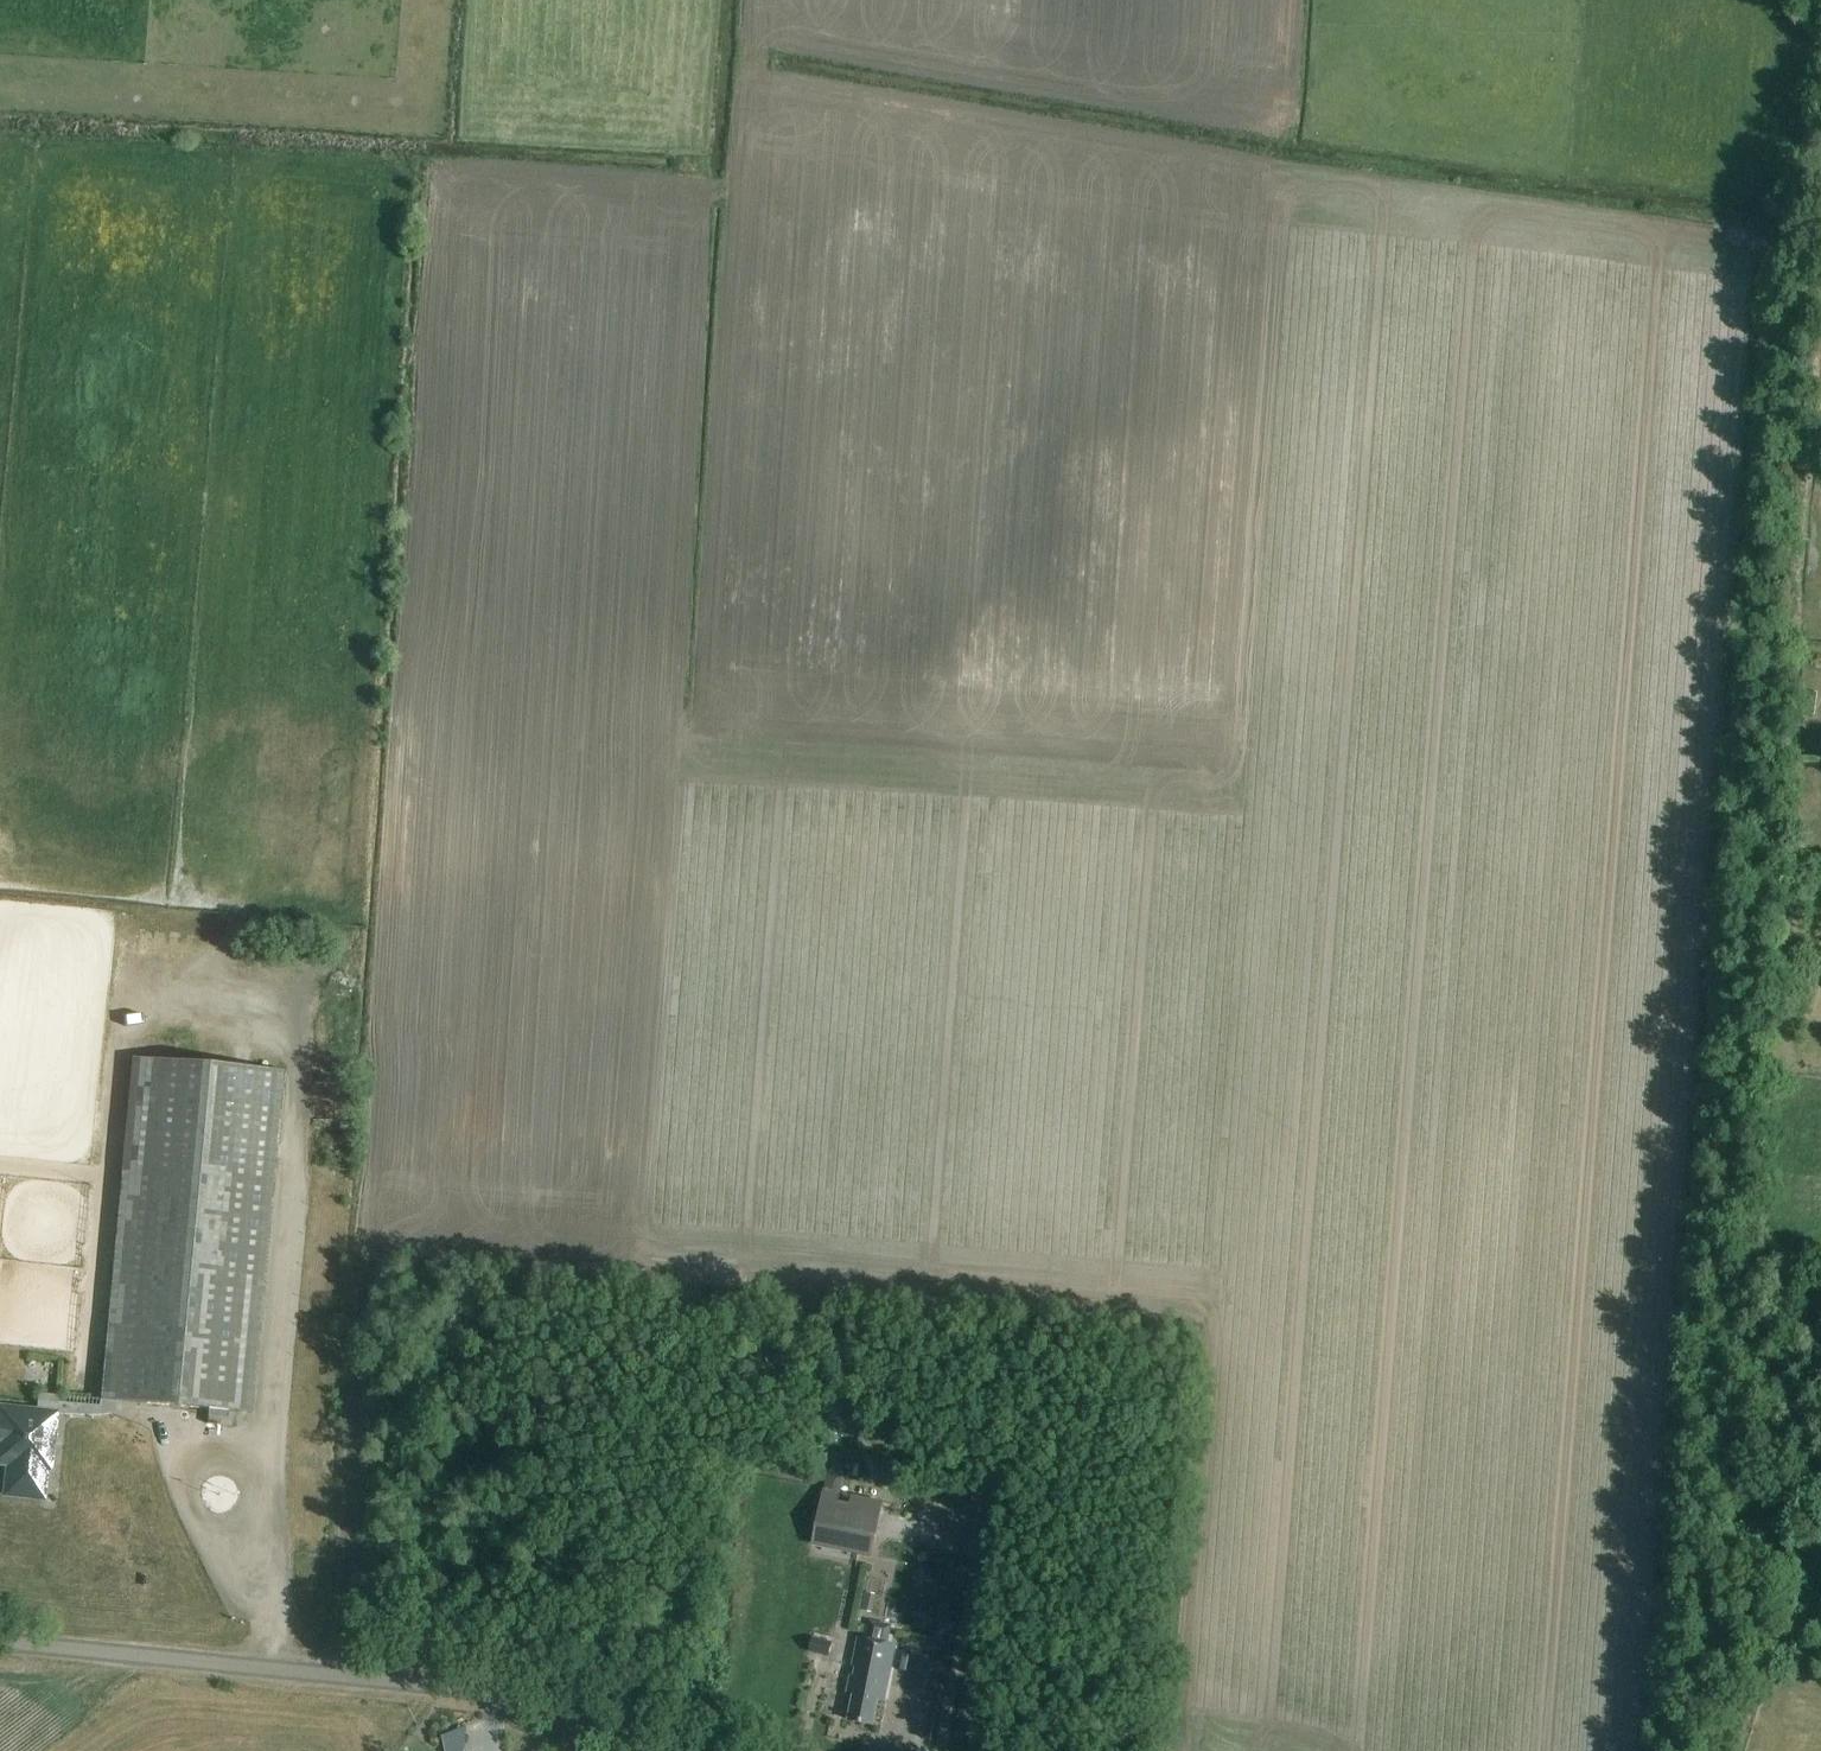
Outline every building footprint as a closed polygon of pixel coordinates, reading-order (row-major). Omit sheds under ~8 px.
[(1804,195),(1820,198),(1820,186),(1806,183),(1804,195)] [(95,970),(95,987),(117,987),(117,970),(95,970)] [(283,1071),(132,1057),(100,1399),(251,1413),(283,1071)] [(43,1499),(46,1469),(49,1469),(56,1413),(0,1407),(0,1450),(1,1450),(7,1458),(4,1495),(43,1499)] [(810,1545),(870,1559),(882,1503),(850,1496),(849,1503),(820,1497),(810,1545)] [(896,1644),(858,1636),(847,1692),(854,1693),(848,1720),(873,1725),(878,1698),(884,1699),(896,1644)] [(833,1643),(812,1637),(808,1651),(829,1657),(833,1643)] [(933,1697),(941,1664),(922,1660),(914,1692),(933,1697)]
